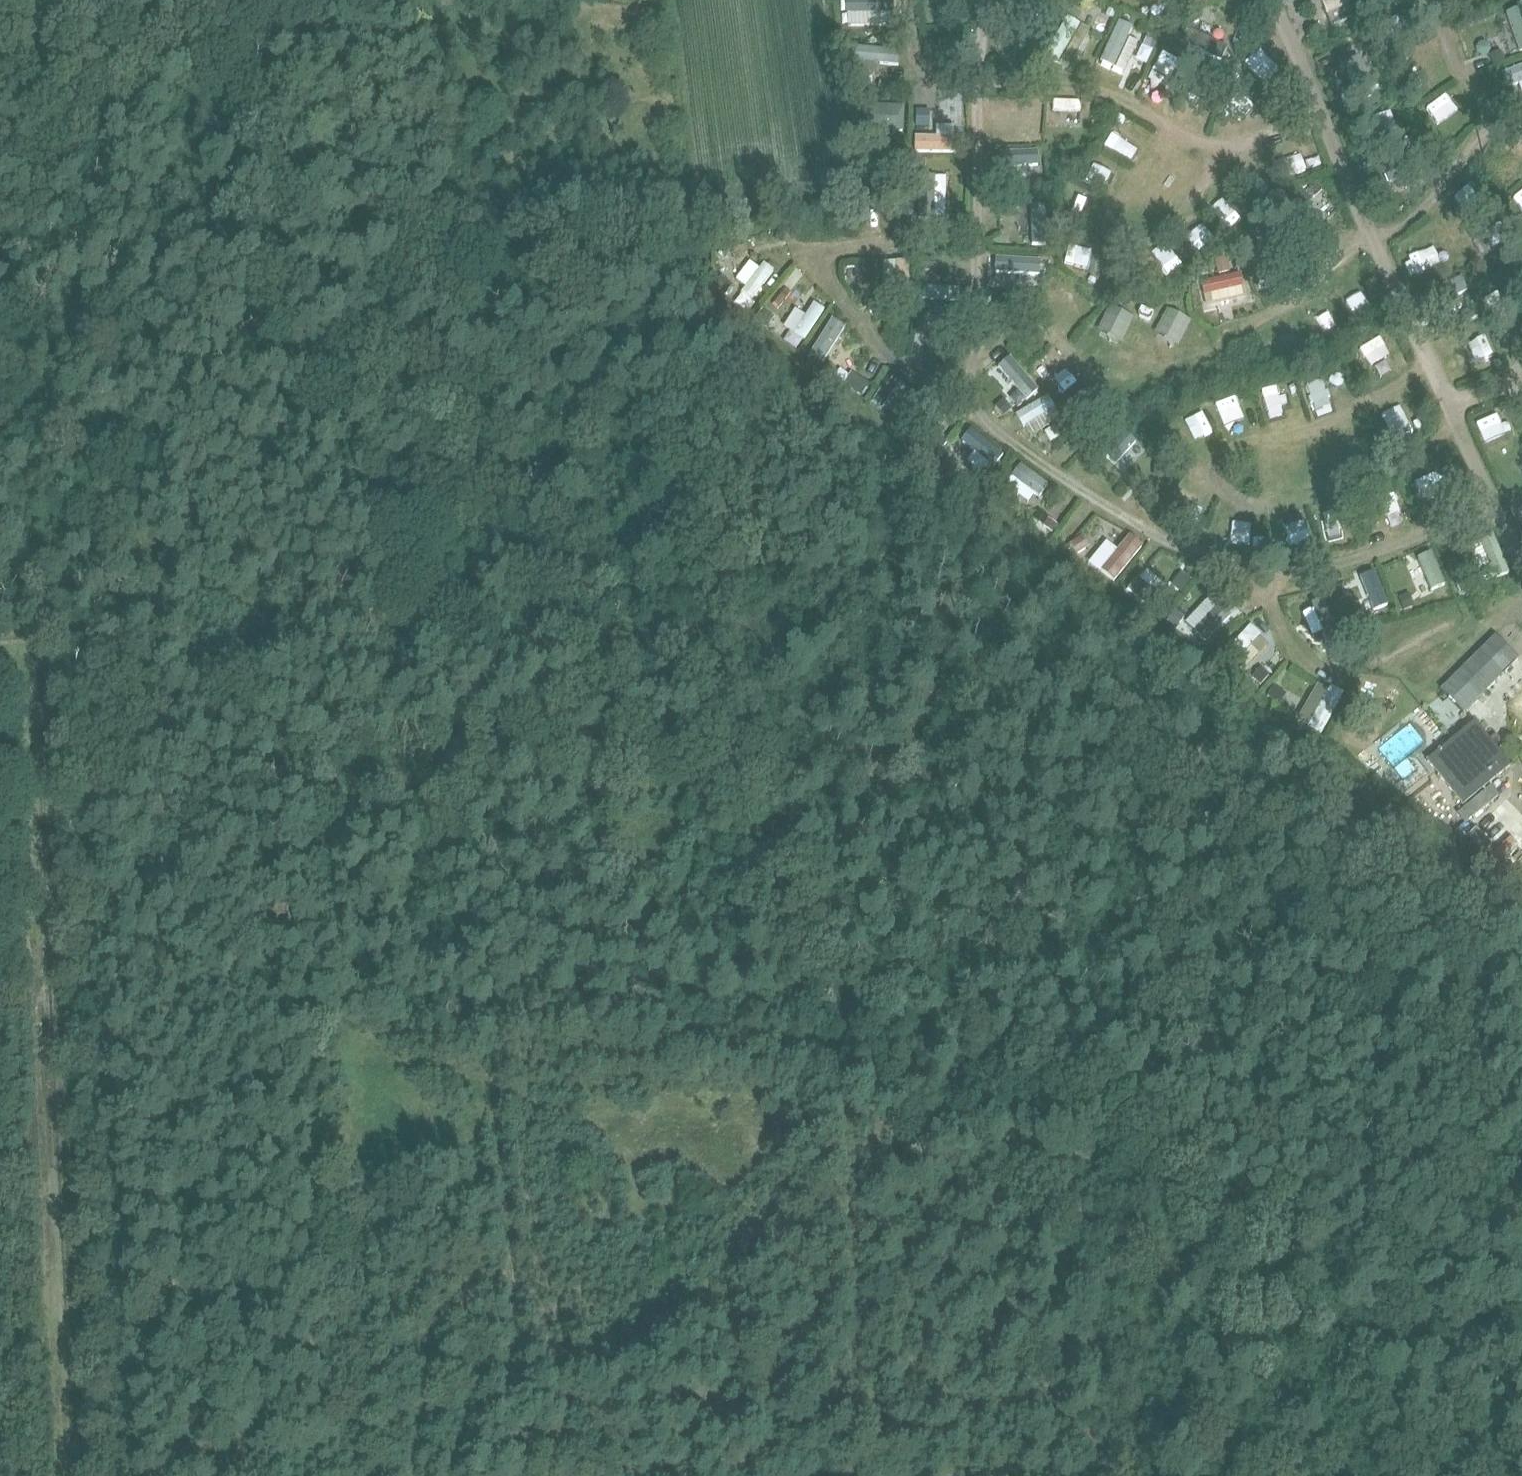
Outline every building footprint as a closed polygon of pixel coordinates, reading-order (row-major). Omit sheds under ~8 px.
[(1327,14),(1337,9),(1333,0),(1320,0),(1327,14)] [(1057,7),(1037,52),(1053,59),(1072,13),(1057,7)] [(1093,55),(1127,69),(1141,36),(1131,32),(1136,21),(1113,11),(1093,55)] [(1181,22),(1176,36),(1216,52),(1221,39),(1211,35),(1216,23),(1202,17),(1198,28),(1181,22)] [(1475,49),(1485,42),(1478,31),(1468,38),(1475,49)] [(1267,58),(1278,53),(1270,34),(1259,39),(1267,58)] [(1174,64),(1176,51),(1156,48),(1154,61),(1174,64)] [(881,52),(854,57),(857,72),(884,68),(881,52)] [(1491,66),(1505,96),(1521,88),(1521,59),(1519,53),(1491,66)] [(1417,85),(1430,80),(1425,68),(1412,73),(1417,85)] [(1416,88),(1424,113),(1463,100),(1455,75),(1416,88)] [(864,98),(863,123),(896,125),(898,100),(864,98)] [(1361,107),(1362,124),(1390,122),(1389,106),(1361,107)] [(951,127),(952,112),(937,111),(936,141),(942,141),(943,126),(951,127)] [(1038,134),(1039,121),(1022,120),(1022,133),(1038,134)] [(1130,140),(1136,124),(1122,120),(1117,135),(1130,140)] [(909,126),(909,143),(934,142),(934,125),(909,126)] [(1039,141),(1002,139),(1000,158),(1038,160),(1039,141)] [(1297,142),(1274,151),(1281,169),(1303,160),(1297,142)] [(1116,164),(1083,152),(1077,171),(1109,183),(1116,164)] [(921,208),(948,204),(943,164),(915,167),(921,208)] [(1019,180),(1031,179),(1030,165),(1018,166),(1019,180)] [(1300,174),(1282,192),(1316,225),(1343,198),(1320,175),(1311,185),(1300,174)] [(1056,206),(1087,207),(1088,190),(1057,189),(1056,206)] [(1496,244),(1515,232),(1501,210),(1482,221),(1496,244)] [(1144,241),(1162,268),(1181,256),(1163,229),(1144,241)] [(1060,254),(1076,253),(1075,235),(1058,236),(1060,254)] [(1442,256),(1430,235),(1401,251),(1412,272),(1442,256)] [(736,269),(747,277),(736,291),(751,302),(780,264),(764,252),(760,257),(750,249),(736,269)] [(1197,269),(1200,286),(1224,283),(1222,266),(1197,269)] [(960,290),(960,277),(924,275),(923,288),(960,290)] [(1348,308),(1367,297),(1356,278),(1337,289),(1348,308)] [(826,299),(803,286),(780,327),(803,340),(826,299)] [(1155,325),(1179,336),(1191,310),(1167,299),(1155,325)] [(1320,334),(1339,324),(1328,303),(1309,313),(1320,334)] [(829,306),(809,345),(828,354),(847,315),(829,306)] [(1054,379),(1073,360),(1060,346),(1040,365),(1054,379)] [(1012,350),(997,364),(1028,395),(1042,380),(1012,350)] [(868,386),(875,375),(852,360),(845,371),(868,386)] [(1324,363),(1306,371),(1318,399),(1337,390),(1324,363)] [(1280,395),(1288,391),(1278,372),(1257,383),(1272,410),(1284,403),(1280,395)] [(1023,419),(1056,400),(1047,384),(1014,403),(1023,419)] [(1225,414),(1247,409),(1241,385),(1219,390),(1225,414)] [(1174,411),(1180,427),(1202,419),(1197,404),(1174,411)] [(1485,440),(1502,433),(1491,405),(1474,412),(1485,440)] [(1401,410),(1383,414),(1387,431),(1404,428),(1401,410)] [(975,439),(967,450),(986,464),(1003,440),(972,417),(963,430),(975,439)] [(1378,513),(1401,502),(1392,484),(1369,495),(1378,513)] [(1191,520),(1202,493),(1190,488),(1178,515),(1191,520)] [(1303,505),(1283,508),(1287,530),(1306,527),(1303,505)] [(1467,530),(1473,559),(1500,553),(1494,524),(1467,530)] [(1117,538),(1105,531),(1091,556),(1117,572),(1139,533),(1125,525),(1117,538)] [(1425,587),(1443,578),(1426,547),(1409,556),(1425,587)] [(1137,569),(1158,588),(1168,577),(1147,558),(1137,569)] [(1356,584),(1364,606),(1386,598),(1379,576),(1356,584)] [(1190,596),(1169,609),(1180,625),(1200,611),(1190,596)] [(1301,602),(1308,627),(1320,624),(1313,599),(1301,602)] [(1239,662),(1256,643),(1249,637),(1260,626),(1248,615),(1220,644),(1239,662)] [(1441,691),(1449,700),(1463,714),(1517,661),(1495,638),(1441,691)] [(1265,655),(1252,665),(1259,675),(1273,665),(1265,655)] [(1326,676),(1300,710),(1315,722),(1341,688),(1326,676)] [(1509,769),(1473,725),(1440,752),(1439,751),(1436,752),(1438,754),(1427,762),(1462,807),(1509,769)] [(1459,814),(1466,823),(1498,798),(1490,789),(1459,814)] [(1499,854),(1519,849),(1514,831),(1495,837),(1499,854)]
